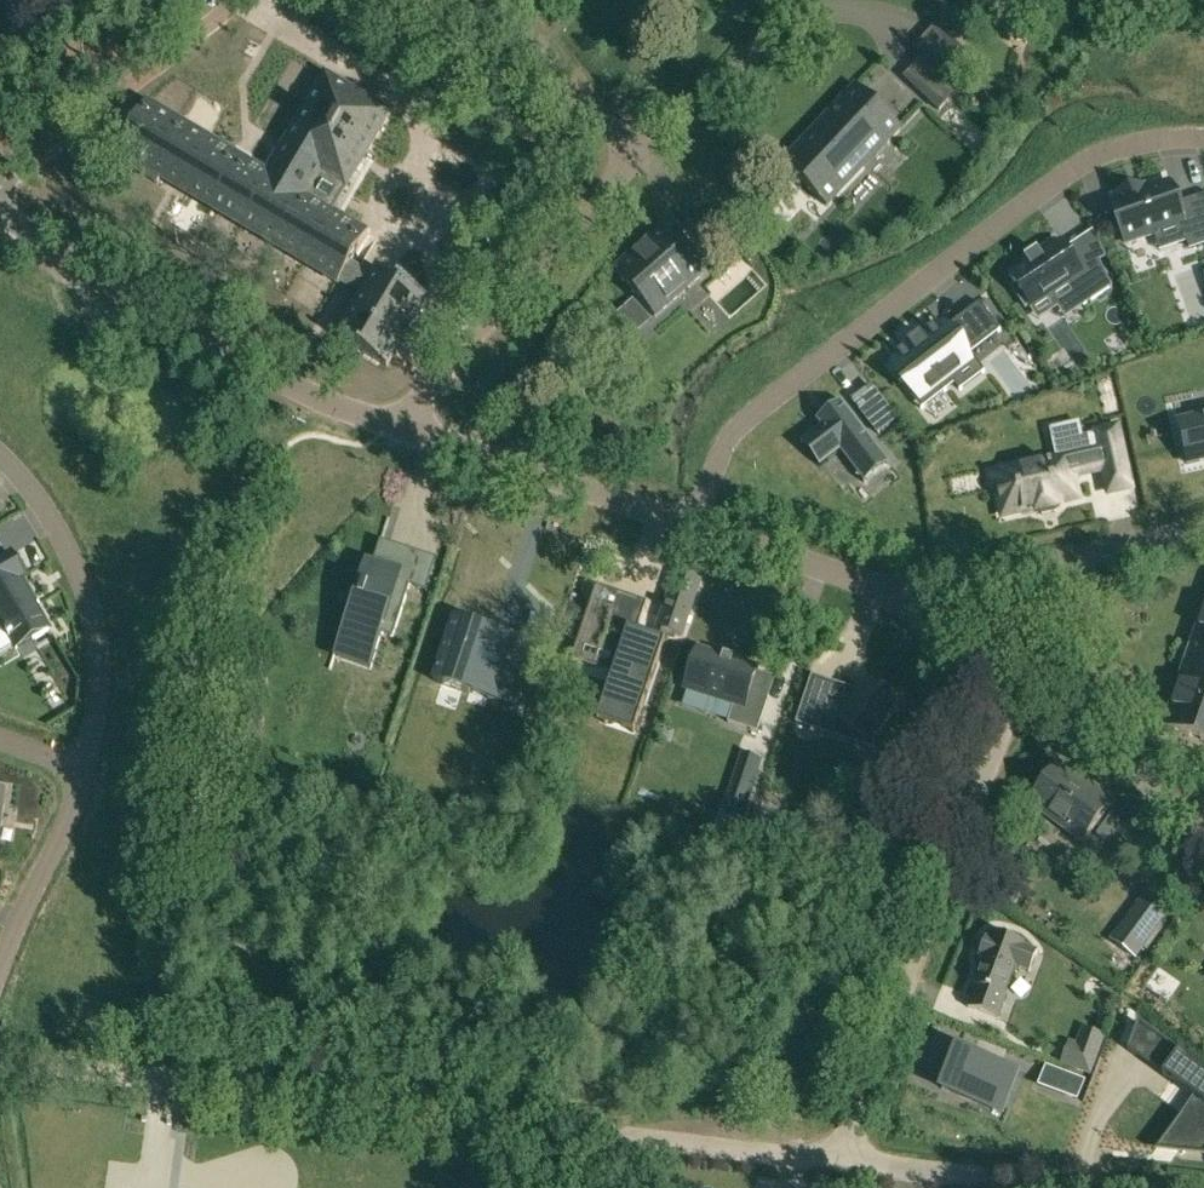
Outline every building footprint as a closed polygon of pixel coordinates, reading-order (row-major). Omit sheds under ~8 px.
[(925,57),(934,66),(950,81),(971,58),(947,35),(925,57)] [(959,89),(950,81),(934,66),(913,88),(938,112),(959,89)] [(161,179),(179,189),(188,194),(185,200),(186,201),(187,201),(190,195),(297,259),(337,283),(335,285),(334,288),(336,289),(341,281),(363,294),(337,337),(352,346),(387,367),(427,299),(413,290),(417,283),(415,282),(411,289),(402,284),(406,277),(386,265),(382,272),(377,269),(373,277),(360,269),(353,265),(351,264),(367,236),(368,234),(366,232),(355,226),(363,213),(340,200),(347,188),(390,114),(387,112),(391,105),(389,104),(385,111),(376,105),(380,98),(378,97),(374,104),(349,89),(326,75),(268,174),(147,102),(141,113),(134,109),(133,111),(139,115),(135,123),(134,124),(128,120),(126,122),(133,126),(114,158),(158,184),(161,179)] [(782,164),(827,207),(902,128),(856,85),(782,164)] [(1112,203),(1126,243),(1153,233),(1160,252),(1188,242),(1190,249),(1203,244),(1203,196),(1187,202),(1188,205),(1179,208),(1178,204),(1171,183),(1145,191),(1144,187),(1142,187),(1134,190),(1116,196),(1118,201),(1112,203)] [(614,270),(637,297),(655,317),(704,274),(663,228),(614,270)] [(1073,250),(1069,253),(1062,242),(1041,255),(1038,250),(1025,259),(1028,264),(1010,276),(1017,286),(1013,288),(1020,299),(1026,308),(1030,305),(1031,307),(1069,282),(1084,305),(1110,288),(1111,288),(1113,287),(1099,259),(1085,269),(1073,250)] [(941,386),(950,378),(960,391),(985,372),(971,353),(1001,331),(980,303),(977,304),(978,305),(944,331),(940,326),(935,329),(934,328),(928,333),(929,333),(923,337),(921,334),(920,335),(921,336),(919,337),(921,340),(913,346),(911,344),(909,345),(908,343),(907,344),(910,348),(905,352),(904,351),(898,356),(899,357),(894,361),(898,366),(910,382),(908,384),(922,403),(942,388),(941,386)] [(1124,412),(1120,397),(1103,401),(1106,416),(1124,412)] [(864,480),(887,463),(888,465),(890,463),(841,400),(840,402),(841,403),(819,420),(818,419),(816,420),(821,426),(801,441),(802,443),(804,441),(821,464),(819,465),(820,467),(840,451),(864,483),(866,482),(864,480)] [(1188,464),(1203,460),(1203,408),(1202,408),(1203,416),(1178,422),(1188,464)] [(1104,470),(1109,493),(1131,488),(1117,428),(1095,433),(1096,435),(1083,438),(1079,423),(1062,427),(1065,439),(1053,442),(1057,459),(993,473),(1003,516),(1022,512),(1021,508),(1035,505),(1037,512),(1056,508),(1060,507),(1060,503),(1078,499),(1073,477),(1104,470)] [(373,651),(376,652),(377,652),(382,636),(393,639),(410,588),(421,554),(416,552),(416,553),(393,546),(393,545),(388,543),(387,544),(382,542),(381,542),(374,563),(365,561),(350,605),(351,605),(340,639),(374,650),(373,651)] [(17,649),(50,630),(36,605),(22,582),(26,579),(12,554),(8,557),(3,559),(0,554),(0,621),(17,649)] [(666,632),(682,637),(701,580),(684,573),(677,571),(658,629),(659,630),(666,632)] [(597,587),(578,642),(620,656),(613,675),(598,722),(633,733),(635,734),(665,642),(663,641),(666,632),(659,630),(656,639),(638,633),(609,623),(612,615),(609,614),(615,595),(618,596),(619,594),(597,587)] [(1164,727),(1184,734),(1190,736),(1203,741),(1203,611),(1164,727)] [(453,616),(431,681),(436,682),(470,693),(477,672),(495,678),(488,699),(515,708),(537,643),(510,634),(503,656),(485,650),(492,628),(457,617),(453,616)] [(750,693),(757,672),(759,668),(734,660),(735,658),(733,658),(733,659),(725,657),(725,655),(724,655),(723,656),(698,648),(684,689),(734,705),(728,723),(757,733),(769,699),(750,693)] [(837,684),(823,728),(851,737),(854,733),(871,744),(877,734),(879,732),(891,714),(900,700),(878,685),(868,678),(859,692),(852,690),(852,689),(837,684)] [(803,704),(796,724),(811,729),(818,709),(803,704)] [(739,752),(728,788),(751,795),(762,759),(739,752)] [(1028,803),(1084,843),(1112,804),(1095,791),(1097,788),(1095,787),(1093,790),(1076,777),(1078,774),(1076,773),(1074,776),(1057,764),(1028,803)] [(1119,931),(1112,940),(1136,957),(1143,948),(1163,920),(1171,909),(1148,892),(1119,931)] [(979,957),(985,959),(974,986),(977,987),(969,1008),(998,1019),(1007,996),(1005,995),(1015,967),(1030,972),(1038,952),(1023,946),(1024,943),(992,931),(989,940),(986,939),(979,957)] [(1128,1049),(1137,1056),(1153,1033),(1138,1022),(1128,1049)] [(1070,1041),(1061,1064),(1091,1076),(1101,1048),(1077,1040),(1076,1043),(1070,1041)] [(942,1089),(979,1103),(984,1091),(1006,1100),(1017,1072),(957,1049),(942,1089)] [(1172,1081),(1194,1097),(1198,1100),(1175,1132),(1173,1130),(1165,1141),(1184,1154),(1190,1145),(1203,1155),(1203,1070),(1188,1059),(1179,1052),(1176,1056),(1166,1071),(1163,1075),(1172,1081)] [(1077,1101),(1085,1079),(1046,1065),(1038,1086),(1077,1101)]
